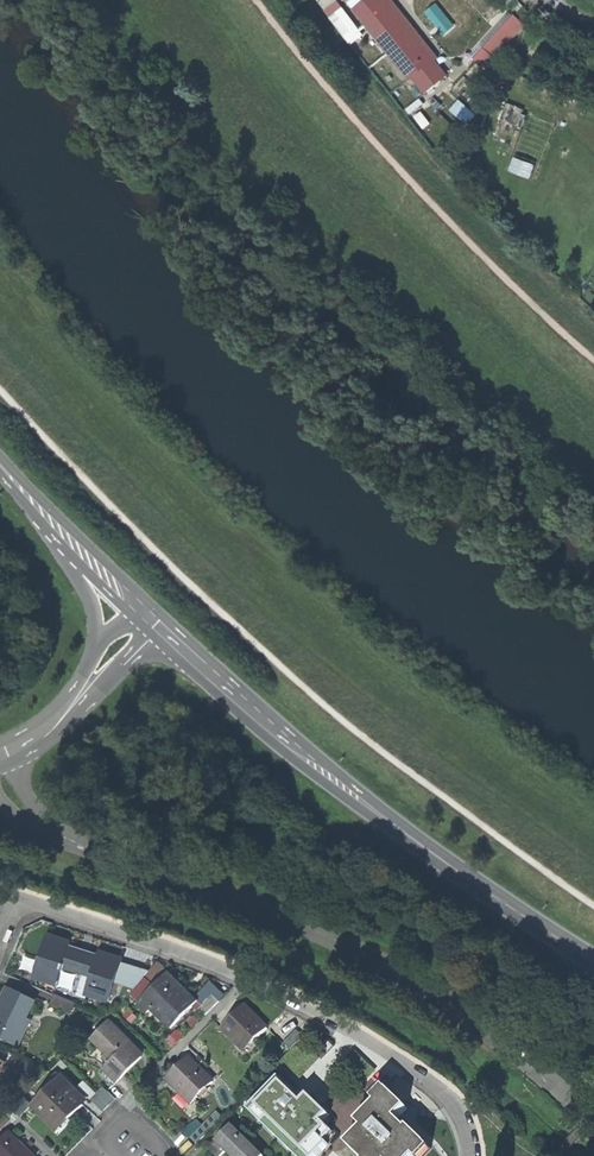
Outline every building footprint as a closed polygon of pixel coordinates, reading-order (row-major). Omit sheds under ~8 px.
[(374,7),(368,0),(362,0),(349,10),(344,4),(341,0),(321,0),(355,45),(377,28),(380,26),(369,11),(374,7)] [(449,73),(432,51),(435,49),(426,37),(424,38),(394,0),(384,0),(374,7),(369,11),(380,26),(377,28),(426,90),(449,73)] [(528,22),(518,13),(488,46),(498,56),(528,22)] [(498,56),(488,46),(477,57),(499,77),(509,66),(498,56)] [(452,94),(447,88),(436,98),(442,103),(452,94)] [(71,942),(50,935),(36,977),(57,984),(63,969),(65,969),(67,964),(94,973),(87,994),(109,1001),(123,959),(101,951),(99,958),(69,948),(71,942)] [(149,993),(139,1003),(148,1013),(156,1005),(166,1016),(163,1019),(172,1028),(200,1001),(171,972),(157,985),(160,988),(153,996),(149,993)] [(0,1009),(0,1035),(19,1044),(27,1028),(23,1026),(36,1000),(11,987),(0,1009)] [(56,995),(52,1004),(73,1013),(77,1004),(56,995)] [(213,995),(200,1009),(207,1015),(220,1001),(213,995)] [(244,1007),(222,1030),(246,1053),(268,1030),(244,1007)] [(143,1057),(131,1045),(134,1042),(112,1020),(93,1039),(114,1061),(106,1069),(119,1082),(143,1057)] [(297,1030),(283,1044),(291,1051),(304,1037),(297,1030)] [(319,1059),(307,1047),(243,1113),(255,1124),(319,1059)] [(15,1054),(10,1065),(35,1078),(41,1068),(15,1054)] [(189,1059),(168,1080),(192,1104),(213,1083),(189,1059)] [(56,1127),(68,1114),(72,1118),(85,1105),(74,1095),(79,1091),(63,1075),(36,1101),(47,1112),(44,1115),(56,1127)] [(104,1087),(98,1093),(110,1105),(116,1099),(104,1087)] [(390,1092),(359,1125),(364,1130),(348,1147),(357,1155),(420,1155),(428,1147),(410,1129),(408,1131),(398,1121),(409,1110),(390,1092)] [(110,1105),(98,1093),(92,1100),(104,1112),(110,1105)] [(294,1116),(270,1139),(282,1151),(306,1128),(294,1116)] [(203,1126),(191,1139),(197,1145),(209,1133),(203,1126)] [(209,1151),(215,1155),(223,1155),(226,1153),(230,1155),(263,1155),(232,1127),(209,1151)] [(0,1143),(0,1155),(36,1155),(11,1131),(0,1143)]
